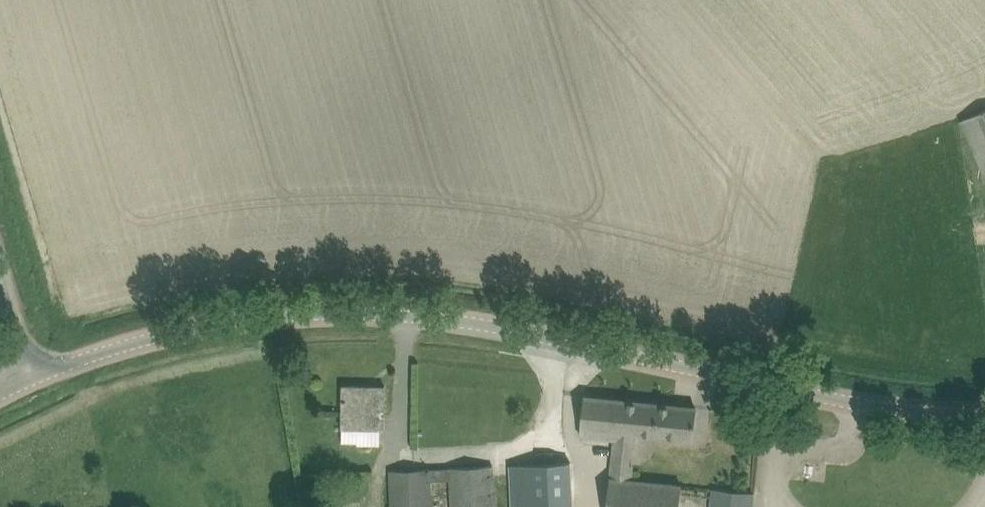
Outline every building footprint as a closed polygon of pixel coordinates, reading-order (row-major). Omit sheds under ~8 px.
[(960,121),(984,178),(984,110),(960,121)] [(984,243),(984,220),(973,223),(979,245),(984,243)] [(385,430),(386,405),(386,385),(343,385),(343,405),(343,428),(385,430)] [(617,440),(616,448),(632,449),(633,441),(641,442),(642,433),(694,438),(697,407),(586,396),(584,416),(582,437),(617,440)] [(682,485),(631,480),(632,464),(630,464),(632,449),(616,448),(613,481),(612,480),(609,506),(680,506),(680,501),(682,485)] [(513,506),(573,506),(570,462),(511,465),(513,506)] [(492,465),(391,471),(393,506),(432,506),(431,480),(450,479),(452,506),(495,506),(492,465)] [(712,488),(711,504),(710,506),(753,506),(754,492),(753,492),(712,488)]
